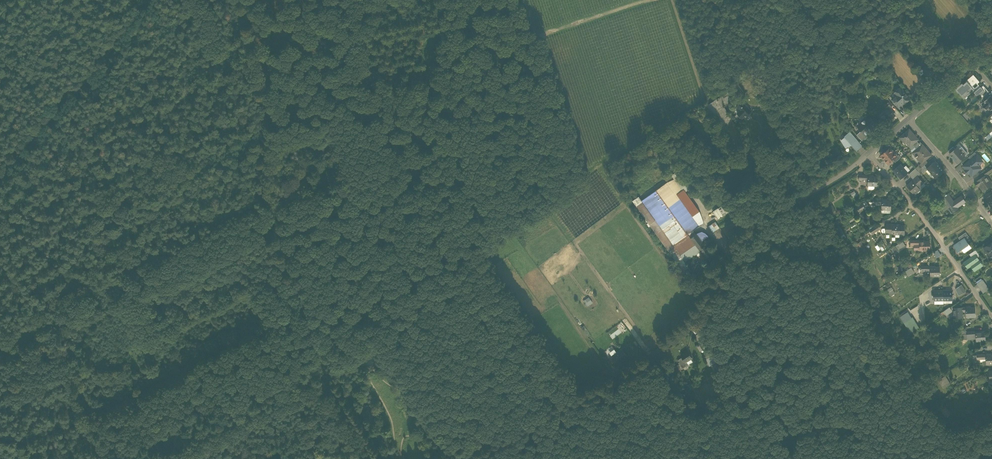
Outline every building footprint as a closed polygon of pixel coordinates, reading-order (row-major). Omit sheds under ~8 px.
[(931,61),(931,62),(928,64),(925,67),(925,68),(926,70),(925,71),(924,72),(924,73),(926,75),(927,75),(928,74),(930,77),(938,70),(931,61)] [(921,76),(924,73),(924,72),(925,71),(926,70),(925,68),(925,67),(928,64),(928,63),(918,72),(921,76)] [(948,70),(942,64),(939,67),(941,69),(945,73),(948,70)] [(936,73),(936,74),(940,78),(945,73),(941,69),(936,73)] [(958,91),(964,98),(973,90),(978,96),(980,95),(982,92),(979,89),(981,88),(977,83),(979,81),(973,75),(966,82),(963,85),(962,83),(956,89),(958,92),(958,91)] [(721,93),(723,95),(727,103),(743,92),(737,82),(721,93)] [(980,95),(982,97),(987,93),(989,92),(983,85),(981,88),(979,89),(982,92),(980,95)] [(894,102),(898,107),(903,102),(904,103),(910,98),(901,87),(895,93),(897,96),(895,98),(894,98),(892,99),(892,100),(893,100),(894,101),(894,102)] [(989,96),(987,93),(982,97),(980,99),(982,102),(989,96)] [(723,95),(719,98),(723,105),(727,103),(723,95)] [(991,110),(991,109),(991,98),(990,96),(989,96),(982,102),(981,104),(986,109),(988,107),(991,110)] [(737,113),(742,118),(745,115),(746,117),(747,116),(752,111),(748,107),(742,101),(737,106),(741,110),(737,113)] [(885,114),(889,119),(896,114),(891,108),(885,114)] [(861,131),(866,136),(866,135),(869,132),(869,131),(873,128),(874,129),(877,126),(875,123),(876,122),(873,119),(872,119),(869,115),(865,119),(866,120),(861,124),(862,125),(859,128),(861,131)] [(907,141),(911,146),(917,141),(918,139),(914,134),(913,134),(912,133),(912,132),(909,129),(900,137),(903,141),(904,141),(907,141)] [(713,130),(701,137),(704,141),(715,134),(713,130)] [(851,144),(857,150),(862,146),(850,131),(844,136),(845,137),(842,141),(846,147),(851,144)] [(857,135),(863,141),(867,137),(866,135),(866,136),(861,131),(857,135)] [(704,141),(712,155),(724,148),(715,134),(704,141)] [(745,142),(731,151),(734,155),(748,146),(745,142)] [(932,155),(922,144),(917,149),(912,153),(916,157),(921,163),(922,163),(926,160),(932,155)] [(880,155),(888,164),(893,160),(898,155),(891,147),(890,146),(885,151),(880,155)] [(962,146),(959,149),(965,156),(968,153),(962,146)] [(949,154),(957,163),(965,156),(959,149),(957,147),(955,149),(951,153),(949,154)] [(963,166),(972,176),(977,171),(981,168),(976,163),(981,159),(977,154),(970,160),(963,166)] [(298,165),(304,167),(307,162),(301,159),(298,165)] [(935,177),(940,173),(940,174),(944,171),(935,161),(927,168),(928,169),(931,173),(933,175),(931,177),(933,178),(935,177)] [(893,170),(901,179),(908,172),(901,163),(893,170)] [(926,171),(928,169),(927,168),(924,165),(922,167),(918,170),(921,174),(922,174),(926,171)] [(986,175),(991,171),(991,166),(983,172),(985,174),(986,175)] [(909,173),(912,176),(916,172),(918,170),(916,167),(909,173)] [(875,185),(878,185),(878,176),(872,176),(872,175),(860,174),(860,180),(863,180),(863,178),(869,179),(868,184),(869,184),(875,185)] [(980,184),(984,190),(991,185),(989,181),(986,175),(985,174),(977,180),(977,181),(975,182),(977,186),(980,184)] [(907,185),(914,194),(920,189),(918,186),(919,185),(920,186),(924,182),(918,176),(914,179),(907,185)] [(950,181),(946,177),(946,176),(942,180),(946,185),(950,181)] [(641,201),(672,245),(687,234),(699,225),(676,194),(682,190),(677,182),(671,186),(668,182),(641,201)] [(705,221),(682,190),(676,194),(699,225),(705,221)] [(948,208),(952,213),(958,208),(957,207),(961,205),(957,199),(953,201),(948,193),(947,194),(947,193),(945,194),(945,195),(941,198),(946,204),(948,208)] [(957,199),(961,205),(966,201),(962,196),(957,199)] [(672,245),(641,201),(638,197),(632,200),(676,262),(680,259),(683,263),(678,266),(683,272),(689,268),(685,262),(695,254),(700,261),(704,258),(695,245),(692,247),(687,240),(690,238),(687,234),(672,245)] [(882,204),(882,209),(891,210),(891,201),(885,200),(873,199),(873,200),(873,205),(876,205),(876,203),(882,204)] [(725,203),(721,206),(722,206),(718,209),(717,208),(713,211),(719,219),(731,211),(725,203)] [(822,210),(826,216),(835,211),(831,204),(822,210)] [(855,208),(858,213),(865,209),(862,204),(855,208)] [(708,226),(712,233),(720,228),(715,222),(708,226)] [(845,234),(839,224),(834,227),(840,237),(845,234)] [(895,233),(900,234),(905,234),(905,225),(899,225),(899,224),(887,224),(886,232),(893,232),(893,228),(896,228),(895,232),(895,233)] [(702,232),(696,234),(701,242),(708,237),(706,234),(702,232)] [(958,237),(961,241),(964,238),(965,240),(969,237),(966,232),(958,237)] [(695,245),(704,258),(711,253),(705,245),(704,246),(701,242),(696,234),(690,238),(687,240),(692,247),(695,245)] [(874,239),(882,251),(889,247),(880,235),(874,239)] [(964,252),(971,247),(965,240),(964,238),(961,241),(954,245),(958,251),(962,248),(964,252)] [(921,243),(921,249),(930,249),(930,241),(924,241),(924,239),(912,240),(912,245),(915,245),(915,243),(921,243)] [(856,244),(863,254),(868,251),(861,241),(856,244)] [(897,245),(900,249),(906,245),(903,241),(897,245)] [(972,264),(976,270),(982,265),(977,257),(975,254),(972,256),(972,257),(964,262),(968,268),(971,266),(972,264)] [(906,270),(909,274),(915,270),(912,266),(906,270)] [(932,275),(940,275),(941,267),(934,267),(934,266),(922,266),(922,272),(926,272),(926,269),(932,269),(932,275)] [(701,275),(712,282),(716,274),(708,269),(701,275)] [(977,284),(983,293),(989,289),(983,280),(977,284)] [(966,291),(962,285),(957,289),(961,295),(966,291)] [(888,289),(893,296),(897,293),(892,286),(888,289)] [(944,299),(953,299),(954,291),(947,291),(947,290),(935,290),(935,298),(942,298),(942,294),(944,294),(944,299)] [(584,300),(588,306),(593,302),(589,296),(584,300)] [(970,306),(962,307),(962,312),(967,311),(967,317),(976,316),(976,308),(970,309),(970,306)] [(963,317),(962,312),(962,307),(954,307),(954,318),(963,317)] [(907,327),(911,333),(919,327),(913,317),(911,318),(908,312),(902,316),(908,326),(907,327)] [(967,332),(967,334),(967,336),(967,339),(976,338),(976,341),(977,341),(985,340),(986,340),(985,331),(979,332),(979,331),(967,332)] [(609,357),(615,365),(628,355),(622,347),(609,357)] [(685,362),(692,358),(689,352),(687,353),(686,352),(685,353),(682,355),(681,355),(682,357),(685,362)] [(987,363),(991,363),(991,355),(989,355),(989,354),(977,354),(977,355),(977,360),(981,360),(981,358),(987,358),(987,363)] [(685,362),(682,357),(678,360),(682,368),(687,365),(685,362)] [(937,369),(938,371),(942,368),(937,361),(933,363),(934,365),(932,367),(934,370),(937,369)] [(943,377),(948,385),(952,382),(946,375),(943,377)] [(943,408),(949,416),(952,414),(946,406),(943,408)]
